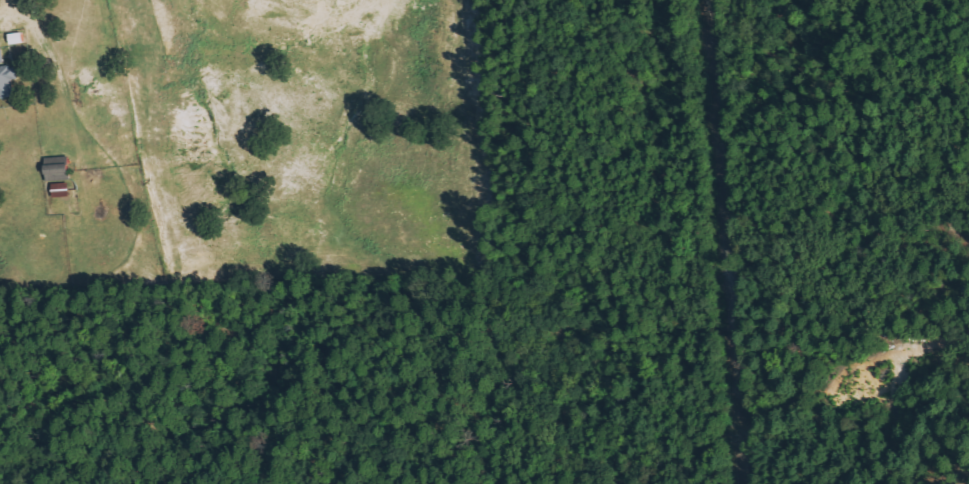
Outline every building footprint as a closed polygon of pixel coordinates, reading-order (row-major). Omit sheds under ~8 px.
[(15,97),(12,81),(18,80),(16,65),(5,66),(2,49),(0,49),(0,99),(15,97)] [(70,181),(69,157),(46,158),(46,182),(70,181)] [(69,184),(52,184),(53,198),(69,198),(69,184)]
